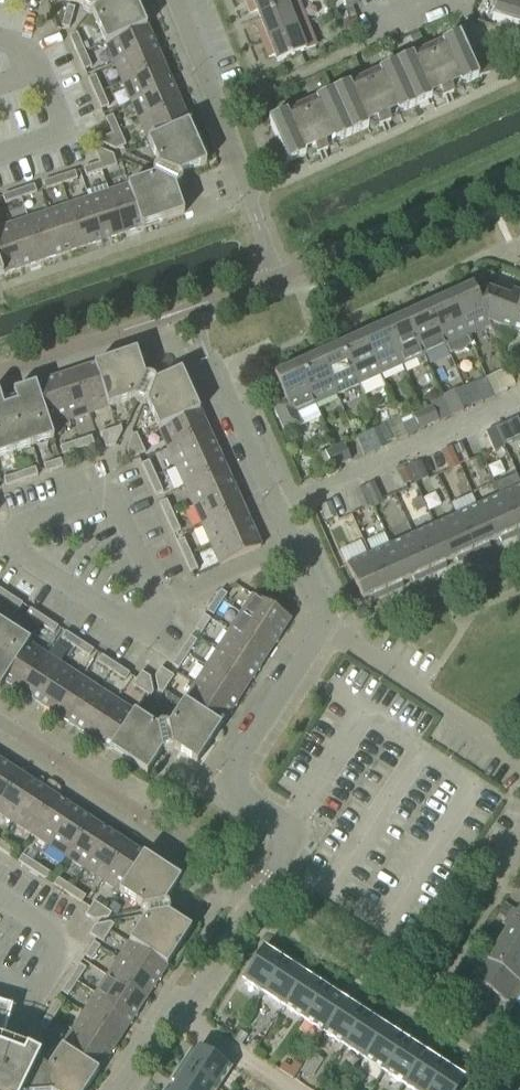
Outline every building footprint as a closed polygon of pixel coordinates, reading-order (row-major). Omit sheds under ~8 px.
[(83,5),(82,7),(83,9),(84,11),(85,13),(86,13),(88,14),(90,14),(92,14),(103,0),(87,0),(83,5)] [(92,14),(106,45),(147,27),(135,0),(103,0),(92,14)] [(298,0),(246,0),(251,14),(257,11),(259,16),(298,1),(298,0)] [(492,20),(514,27),(519,29),(519,0),(498,0),(492,20)] [(298,1),(259,16),(261,22),(255,24),(262,41),(307,23),(298,1)] [(69,28),(75,8),(67,5),(61,26),(69,28)] [(307,23),(262,41),(269,58),(275,55),(277,62),(316,46),(307,23)] [(356,23),(345,28),(351,42),(362,37),(356,23)] [(155,46),(147,27),(106,45),(114,64),(155,46)] [(514,27),(510,39),(519,42),(519,29),(514,27)] [(77,53),(84,50),(77,33),(69,36),(77,53)] [(478,77),(469,56),(459,35),(395,64),(415,106),(441,94),(443,98),(453,94),(451,90),(478,77)] [(164,65),(155,46),(114,64),(123,83),(164,65)] [(92,67),(84,50),(77,53),(84,70),(92,67)] [(481,51),(469,56),(478,77),(490,72),(481,51)] [(415,106),(395,64),(332,92),(351,135),(377,123),(379,127),(390,122),(388,118),(415,106)] [(172,84),(164,65),(123,83),(131,102),(172,84)] [(95,94),(102,91),(95,75),(88,78),(95,94)] [(180,103),(172,84),(131,102),(139,121),(180,103)] [(109,106),(102,91),(95,94),(101,109),(109,106)] [(351,135),(332,92),(268,121),(278,142),(288,163),(315,151),(316,155),(327,150),(325,146),(351,135)] [(188,122),(180,103),(139,121),(147,140),(188,122)] [(112,134),(119,130),(113,115),(105,118),(112,134)] [(188,122),(147,140),(159,166),(181,174),(206,163),(188,122)] [(119,130),(112,134),(100,139),(102,144),(115,150),(126,145),(119,130)] [(288,163),(278,142),(266,147),(276,169),(288,163)] [(99,163),(102,170),(117,165),(113,155),(100,149),(95,150),(99,163)] [(102,170),(99,163),(83,168),(86,176),(102,170)] [(182,176),(181,174),(159,166),(157,167),(155,168),(154,169),(154,171),(154,173),(155,176),(175,186),(177,187),(179,186),(182,184),(183,182),(183,180),(183,178),(182,176)] [(59,176),(62,184),(78,179),(75,171),(59,176)] [(62,184),(59,176),(43,182),(46,189),(62,184)] [(127,185),(142,227),(184,213),(175,186),(155,176),(127,185)] [(18,190),(21,198),(37,192),(34,185),(18,190)] [(142,227),(127,185),(108,192),(122,234),(142,227)] [(21,198),(18,190),(2,196),(5,203),(21,198)] [(122,234),(108,192),(88,198),(102,241),(122,234)] [(102,241),(88,198),(68,205),(82,247),(102,241)] [(82,247),(68,205),(48,212),(62,254),(82,247)] [(62,254),(48,212),(29,218),(43,261),(62,254)] [(43,261),(29,218),(9,225),(23,267),(43,261)] [(23,267),(9,225),(0,228),(0,265),(3,274),(23,267)] [(519,310),(519,292),(514,290),(511,297),(490,289),(484,275),(469,281),(487,322),(490,322),(509,330),(512,331),(519,310)] [(464,290),(449,296),(468,337),(490,327),(491,326),(490,322),(487,322),(469,281),(462,285),(464,290)] [(442,294),(427,301),(447,346),(450,353),(452,353),(457,353),(466,349),(469,345),(471,344),(467,337),(468,337),(449,296),(445,299),(442,294)] [(427,301),(418,305),(420,310),(406,316),(425,356),(447,346),(427,301)] [(400,313),(383,321),(403,366),(417,360),(418,363),(421,361),(422,364),(427,362),(424,357),(425,356),(406,316),(402,318),(400,313)] [(377,329),(363,335),(381,376),(403,366),(383,321),(375,324),(377,329)] [(509,330),(490,322),(491,326),(490,327),(496,339),(505,342),(509,330)] [(348,337),(339,341),(359,385),(364,396),(386,386),(381,376),(363,335),(350,341),(348,337)] [(359,385),(339,341),(331,344),(333,349),(319,355),(337,395),(359,385)] [(94,365),(108,407),(136,398),(145,377),(136,351),(94,365)] [(337,395),(319,355),(306,361),(304,356),(296,360),(316,405),(337,395)] [(275,375),(286,400),(274,406),(286,433),(321,417),(316,405),(296,360),(280,368),(282,372),(275,375)] [(89,414),(108,407),(94,365),(74,371),(89,414)] [(507,367),(497,372),(505,388),(515,383),(507,367)] [(160,433),(201,414),(181,370),(155,382),(147,403),(160,433)] [(89,414),(74,371),(55,378),(69,420),(89,414)] [(55,378),(36,384),(50,427),(69,420),(55,378)] [(475,381),(465,386),(472,402),(482,398),(483,398),(475,381)] [(54,438),(50,427),(36,384),(13,392),(17,403),(4,408),(0,396),(0,456),(54,438)] [(465,386),(454,391),(462,407),(464,406),(472,402),(465,386)] [(433,404),(424,408),(430,422),(439,417),(433,404)] [(430,422),(424,408),(414,412),(420,426),(430,422)] [(208,429),(201,414),(160,433),(167,448),(208,429)] [(497,426),(505,444),(519,438),(519,429),(515,418),(497,426)] [(387,423),(380,426),(387,441),(387,443),(394,440),(393,438),(387,423)] [(376,446),(377,446),(387,441),(379,424),(368,429),(376,446)] [(116,445),(122,431),(121,426),(100,433),(106,448),(116,445)] [(505,444),(497,426),(488,430),(496,449),(505,444)] [(208,429),(167,448),(176,467),(217,449),(208,429)] [(132,435),(127,448),(141,442),(137,433),(132,435)] [(92,436),(76,442),(78,449),(94,444),(92,436)] [(78,449),(76,442),(60,447),(62,454),(78,449)] [(141,442),(127,448),(127,450),(131,459),(145,453),(141,442)] [(343,443),(336,447),(343,461),(350,458),(343,443)] [(343,461),(336,447),(327,451),(333,465),(343,461)] [(463,447),(455,450),(459,458),(466,455),(463,447)] [(225,468),(217,449),(176,467),(185,487),(225,468)] [(43,465),(46,472),(63,467),(61,459),(43,465)] [(149,479),(156,476),(149,461),(142,464),(149,479)] [(421,462),(409,467),(413,477),(414,478),(426,473),(421,462)] [(413,477),(409,467),(399,471),(403,481),(413,477)] [(35,468),(19,473),(22,481),(38,475),(35,468)] [(225,468),(185,487),(193,506),(234,488),(225,468)] [(22,481),(19,473),(3,479),(6,486),(22,481)] [(516,474),(494,483),(500,496),(518,536),(519,535),(519,482),(516,474)] [(156,476),(149,479),(155,495),(163,491),(156,476)] [(382,497),(375,481),(366,485),(373,501),(382,497)] [(243,507),(234,488),(193,506),(202,525),(243,507)] [(500,496),(478,506),(494,541),(499,538),(501,543),(518,536),(500,496)] [(166,518),(173,515),(167,500),(159,503),(166,518)] [(322,505),(320,507),(326,520),(336,515),(330,502),(322,505)] [(494,541),(478,506),(456,516),(474,555),(490,548),(488,544),(494,541)] [(252,526),(243,507),(202,525),(211,544),(252,526)] [(173,515),(166,518),(173,534),(180,531),(173,515)] [(456,516),(434,526),(450,560),(456,558),(458,563),(474,555),(456,516)] [(252,526),(211,544),(220,565),(261,547),(252,526)] [(450,560),(434,526),(413,535),(431,575),(446,568),(444,563),(450,560)] [(413,535),(391,545),(406,580),(412,578),(415,582),(431,575),(413,535)] [(183,557),(191,553),(184,538),(177,542),(183,557)] [(360,542),(340,551),(362,600),(369,597),(371,602),(387,595),(369,555),(366,556),(360,542)] [(391,545),(369,555),(387,595),(403,588),(401,583),(406,580),(391,545)] [(198,569),(191,553),(183,557),(191,573),(198,569)] [(9,595),(0,589),(0,598),(4,601),(9,595)] [(220,590),(213,600),(220,605),(227,594),(220,590)] [(23,604),(9,595),(4,601),(19,611),(23,604)] [(290,619),(253,595),(241,613),(279,637),(290,619)] [(220,605),(213,600),(207,611),(213,616),(220,605)] [(40,624),(44,618),(30,608),(26,615),(40,624)] [(279,637),(241,613),(230,630),(267,655),(279,637)] [(202,633),(211,619),(204,615),(195,629),(202,633)] [(58,627),(44,618),(40,624),(54,634),(58,627)] [(29,644),(30,642),(0,622),(0,688),(5,681),(29,644)] [(267,655),(230,630),(218,648),(256,672),(267,655)] [(75,647),(80,641),(66,632),(61,638),(75,647)] [(190,636),(181,650),(188,655),(197,640),(190,636)] [(94,650),(80,641),(75,647),(90,657),(94,650)] [(46,655),(29,644),(5,681),(22,692),(46,655)] [(256,672),(218,648),(207,666),(245,690),(256,672)] [(188,655),(181,650),(172,664),(179,669),(188,655)] [(64,666),(46,655),(22,692),(39,704),(64,666)] [(111,671),(116,664),(102,655),(97,662),(111,671)] [(130,673),(116,664),(111,671),(126,680),(130,673)] [(81,677),(64,666),(39,704),(57,715),(81,677)] [(245,690),(207,666),(196,683),(233,708),(245,690)] [(162,694),(174,676),(160,667),(155,676),(158,691),(162,694)] [(153,692),(150,677),(141,672),(133,685),(151,696),(153,692)] [(99,689),(81,677),(57,715),(74,726),(99,689)] [(233,708),(196,683),(184,701),(222,725),(233,708)] [(116,700),(99,689),(74,726),(92,738),(116,700)] [(134,712),(116,700),(92,738),(109,749),(134,712)] [(184,701),(168,725),(173,747),(197,763),(221,725),(184,701)] [(158,727),(134,712),(109,749),(147,774),(162,750),(158,727)] [(20,773),(2,762),(0,765),(0,804),(20,773)] [(37,785),(20,773),(0,804),(0,815),(13,823),(37,785)] [(30,835),(55,796),(37,785),(13,823),(30,835)] [(48,846),(73,808),(55,796),(30,835),(48,846)] [(66,857),(90,819),(73,808),(48,846),(66,857)] [(83,869),(108,831),(90,819),(66,857),(83,869)] [(101,880),(125,842),(108,831),(83,869),(101,880)] [(0,842),(0,849),(11,856),(15,850),(1,841),(0,842)] [(143,854),(125,842),(101,880),(119,891),(143,854)] [(143,854),(119,891),(143,907),(165,902),(181,878),(143,854)] [(32,870),(36,864),(22,855),(18,861),(32,870)] [(50,873),(36,864),(32,870),(46,879),(50,873)] [(68,894),(72,887),(58,878),(54,884),(68,894)] [(86,896),(72,887),(68,894),(82,903),(86,896)] [(109,917),(112,913),(108,910),(94,901),(90,908),(85,914),(94,920),(109,917)] [(113,902),(108,910),(112,913),(116,915),(121,908),(113,902)] [(507,916),(519,924),(519,906),(517,911),(512,909),(507,916)] [(145,917),(129,942),(167,966),(191,928),(168,913),(145,917)] [(499,939),(519,953),(519,924),(507,916),(502,924),(507,927),(499,939)] [(110,922),(95,925),(90,934),(103,942),(114,925),(110,922)] [(499,939),(491,952),(487,949),(481,957),(519,981),(519,953),(499,939)] [(91,960),(101,946),(94,941),(85,956),(91,960)] [(167,966),(129,942),(118,959),(155,984),(167,966)] [(263,993),(287,957),(272,947),(269,952),(263,948),(242,980),(263,993)] [(287,957),(263,993),(283,1007),(304,974),(299,971),(302,967),(287,957)] [(481,957),(472,971),(477,974),(473,981),(513,1006),(519,995),(519,981),(481,957)] [(155,984),(118,959),(107,977),(144,1001),(155,984)] [(80,963),(70,978),(77,982),(86,968),(80,963)] [(304,974),(283,1007),(303,1020),(327,983),(312,973),(309,978),(304,974)] [(144,1001),(107,977),(95,994),(133,1018),(144,1001)] [(77,982),(70,978),(61,992),(68,996),(77,982)] [(343,993),(327,983),(303,1020),(323,1033),(344,1001),(340,998),(343,993)] [(133,1018),(95,994),(84,1011),(122,1036),(133,1018)] [(57,999),(47,1013),(54,1018),(63,1004),(57,999)] [(344,1001),(323,1033),(344,1046),(367,1009),(353,1000),(350,1004),(344,1001)] [(37,1065),(41,1058),(39,1057),(27,1051),(3,1041),(13,1007),(0,1003),(0,1089),(24,1089),(37,1065)] [(367,1009),(344,1046),(364,1059),(385,1027),(380,1024),(383,1019),(367,1009)] [(122,1036),(84,1011),(73,1029),(110,1053),(122,1036)] [(54,1018),(47,1013),(42,1022),(43,1030),(45,1032),(54,1018)] [(390,1030),(385,1027),(364,1059),(384,1072),(408,1035),(393,1026),(390,1030)] [(110,1053),(73,1029),(62,1046),(99,1071),(110,1053)] [(408,1035),(384,1072),(404,1085),(425,1053),(420,1050),(423,1045),(408,1035)] [(37,1065),(25,1089),(86,1089),(99,1071),(62,1046),(47,1069),(37,1065)] [(191,1049),(181,1064),(217,1088),(231,1067),(199,1046),(195,1052),(191,1049)] [(404,1085),(411,1089),(430,1089),(448,1062),(433,1052),(430,1056),(425,1053),(404,1085)] [(305,1060),(298,1072),(308,1078),(316,1066),(305,1060)] [(448,1062),(430,1089),(459,1089),(466,1080),(460,1076),(463,1071),(448,1062)] [(181,1064),(171,1079),(176,1082),(172,1087),(177,1089),(216,1089),(217,1088),(181,1064)] [(284,1064),(280,1070),(295,1080),(299,1074),(284,1064)]
